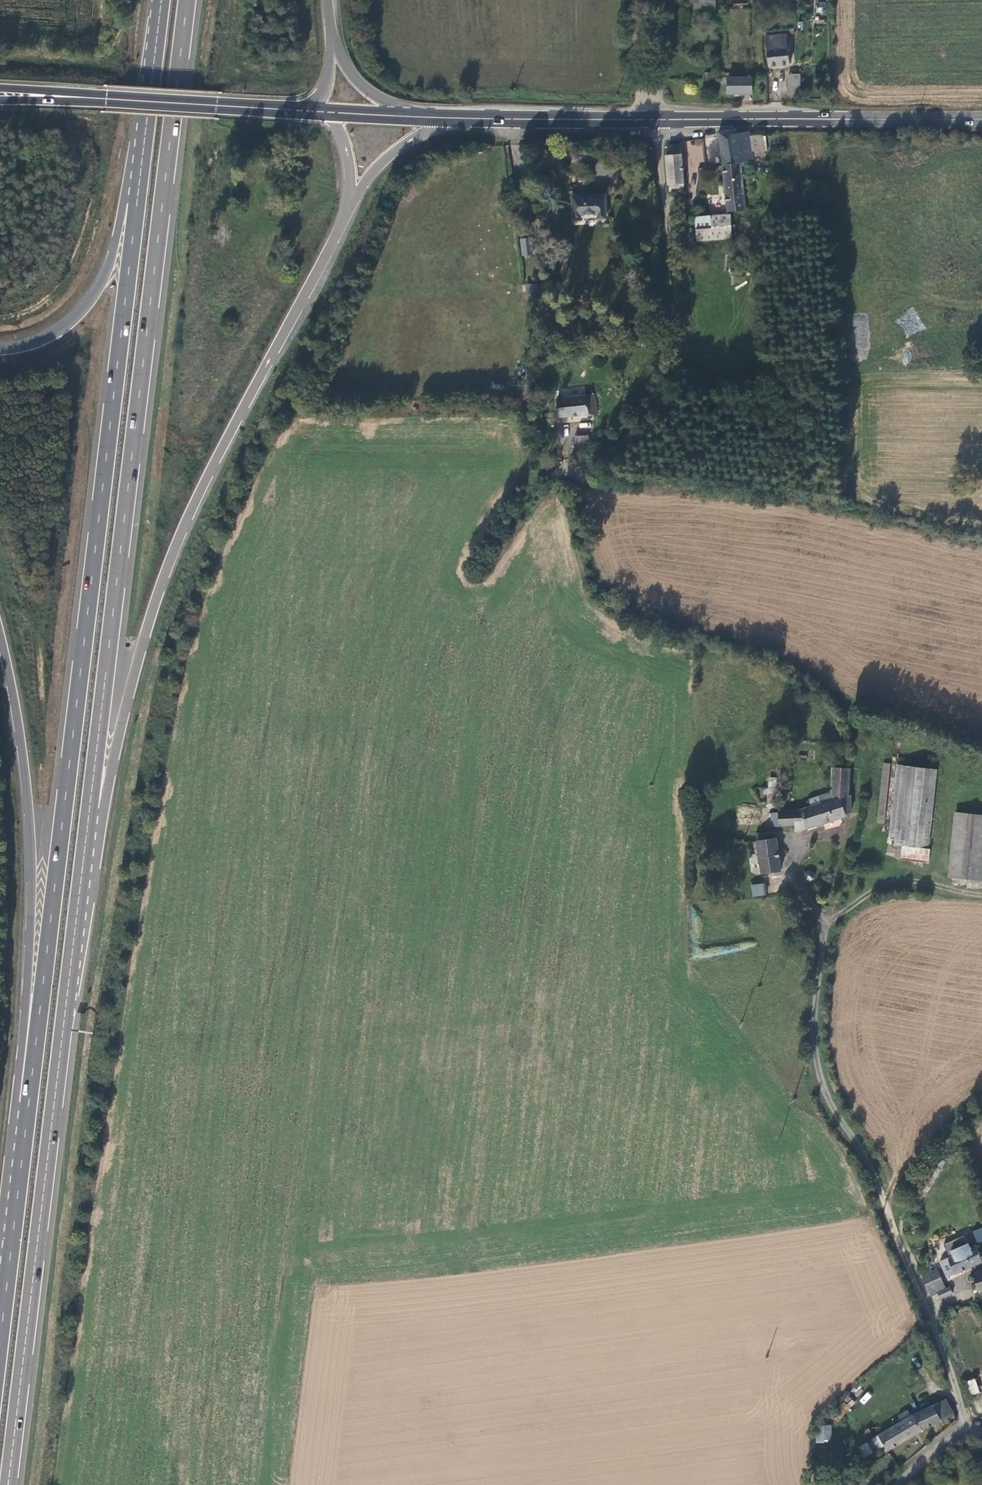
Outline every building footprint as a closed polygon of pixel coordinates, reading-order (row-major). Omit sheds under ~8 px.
[(789,66),(786,36),(766,38),(769,68),(789,66)] [(789,75),(788,95),(798,96),(799,76),(789,75)] [(726,80),(722,80),(722,88),(728,88),(728,96),(752,95),(752,80),(726,80)] [(718,131),(719,133),(723,166),(740,164),(754,161),(752,151),(755,150),(757,157),(766,155),(763,134),(749,135),(749,131),(737,132),(736,129),(718,131)] [(681,145),(668,145),(669,154),(667,154),(667,184),(669,184),(670,191),(671,191),(684,190),(681,145)] [(723,166),(729,212),(747,210),(742,176),(740,164),(723,166)] [(606,191),(573,193),(575,215),(608,212),(606,191)] [(697,228),(711,228),(730,228),(729,215),(696,216),(697,228)] [(711,228),(697,228),(696,237),(711,237),(711,228)] [(521,237),(520,255),(532,256),(533,238),(521,237)] [(537,296),(536,284),(525,284),(526,296),(537,296)] [(561,416),(597,414),(596,396),(557,399),(561,416)] [(588,436),(575,435),(575,448),(588,449),(588,436)] [(880,822),(886,765),(881,764),(874,821),(880,822)] [(928,849),(936,770),(895,765),(886,843),(902,846),(928,849)] [(848,794),(850,769),(832,768),(831,793),(820,797),(821,805),(795,811),(771,813),(772,826),(791,825),(793,831),(844,817),(844,814),(851,812),(851,795),(848,794)] [(774,807),(775,788),(768,787),(767,807),(774,807)] [(981,868),(981,815),(956,812),(948,877),(957,878),(973,880),(981,881),(981,868)] [(780,871),(776,838),(756,840),(760,873),(780,871)] [(931,849),(928,849),(902,846),(900,858),(928,861),(931,849)] [(783,893),(780,871),(760,873),(751,875),(750,875),(753,897),(783,893)] [(972,886),(973,880),(957,878),(956,885),(972,886)] [(975,1243),(981,1242),(981,1228),(973,1229),(975,1243)] [(981,1264),(981,1259),(978,1247),(977,1244),(939,1260),(942,1266),(947,1277),(981,1264)] [(940,1276),(936,1268),(921,1276),(930,1295),(938,1291),(940,1297),(952,1292),(949,1286),(944,1289),(938,1277),(940,1276)] [(973,1276),(979,1292),(981,1291),(981,1272),(973,1276)] [(966,1383),(971,1395),(981,1391),(981,1377),(966,1383)] [(867,1392),(859,1400),(863,1405),(871,1396),(867,1392)] [(909,1412),(900,1416),(902,1422),(900,1423),(889,1429),(878,1435),(879,1435),(884,1445),(887,1449),(953,1415),(945,1400),(912,1416),(909,1412)] [(850,1406),(844,1401),(831,1416),(837,1422),(850,1406)] [(900,1423),(892,1407),(881,1414),(889,1429),(900,1423)] [(831,1442),(832,1425),(816,1425),(815,1442),(831,1442)] [(884,1445),(879,1435),(858,1447),(864,1457),(884,1445)]
